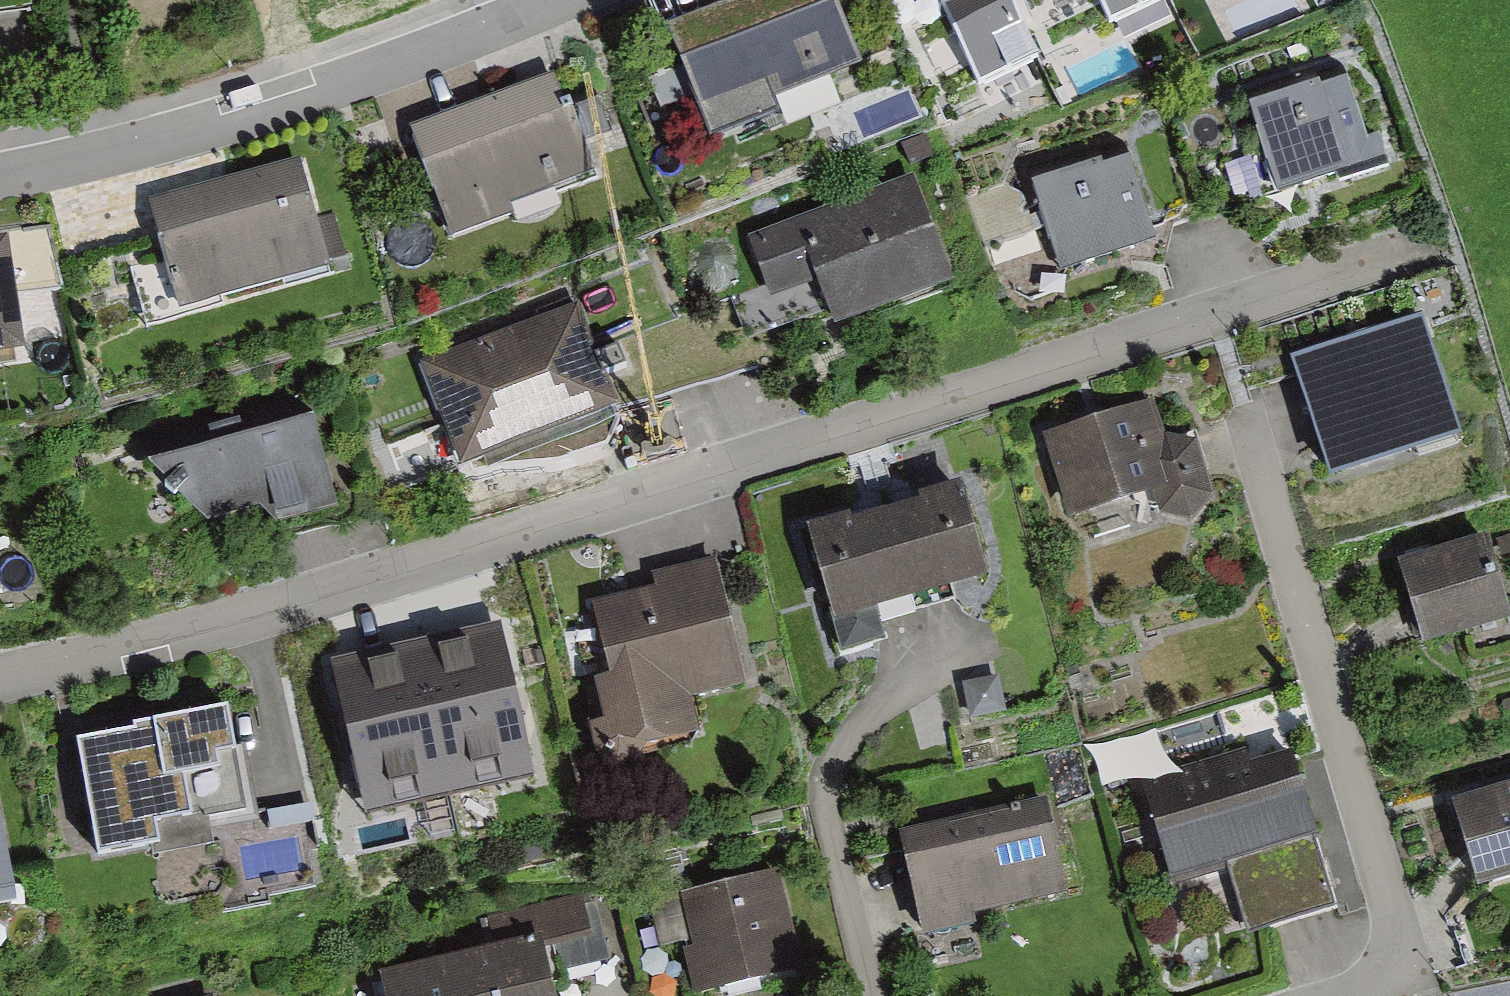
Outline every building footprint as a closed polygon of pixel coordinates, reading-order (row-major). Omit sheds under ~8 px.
[(664,30),(707,135),(775,108),(863,72),(834,0),(739,0),(664,30)] [(940,81),(957,127),(1014,106),(1008,69),(982,42),(940,81)] [(569,88),(429,139),(467,244),(607,193),(569,88)] [(1362,89),(1269,113),(1290,196),(1384,172),(1362,89)] [(775,108),(707,135),(712,147),(780,120),(775,108)] [(1144,163),(1046,195),(1074,283),(1173,251),(1144,163)] [(313,168),(170,208),(199,314),(342,275),(313,168)] [(929,182),(767,239),(791,307),(840,290),(855,334),(968,294),(929,182)] [(26,358),(8,240),(0,242),(0,362),(26,358)] [(164,259),(133,273),(156,321),(186,307),(164,259)] [(420,366),(460,476),(618,420),(578,309),(420,366)] [(1331,487),(1461,446),(1420,320),(1290,362),(1331,487)] [(1160,406),(1062,434),(1086,516),(1171,491),(1181,524),(1224,511),(1201,434),(1171,442),(1160,406)] [(330,434),(174,474),(240,547),(351,520),(330,434)] [(978,485),(826,525),(857,644),(890,636),(883,611),(1003,580),(978,485)] [(1414,559),(1437,641),(1509,621),(1509,559),(1503,534),(1414,559)] [(668,594),(601,607),(631,759),(718,741),(710,698),(756,689),(730,556),(664,569),(668,594)] [(447,657),(384,672),(405,764),(529,736),(503,621),(442,635),(447,657)] [(122,732),(95,736),(109,838),(263,816),(247,699),(120,717),(122,732)] [(1306,745),(1161,780),(1184,877),(1330,842),(1306,745)] [(20,883),(0,773),(0,886),(20,883)] [(1451,809),(1476,896),(1509,887),(1509,792),(1451,809)] [(1069,900),(1047,800),(898,834),(923,944),(976,932),(973,922),(1069,900)] [(691,895),(712,995),(713,995),(811,976),(790,875),(691,895)] [(402,973),(407,995),(574,995),(571,981),(604,974),(589,906),(547,915),(553,941),(402,973)]
